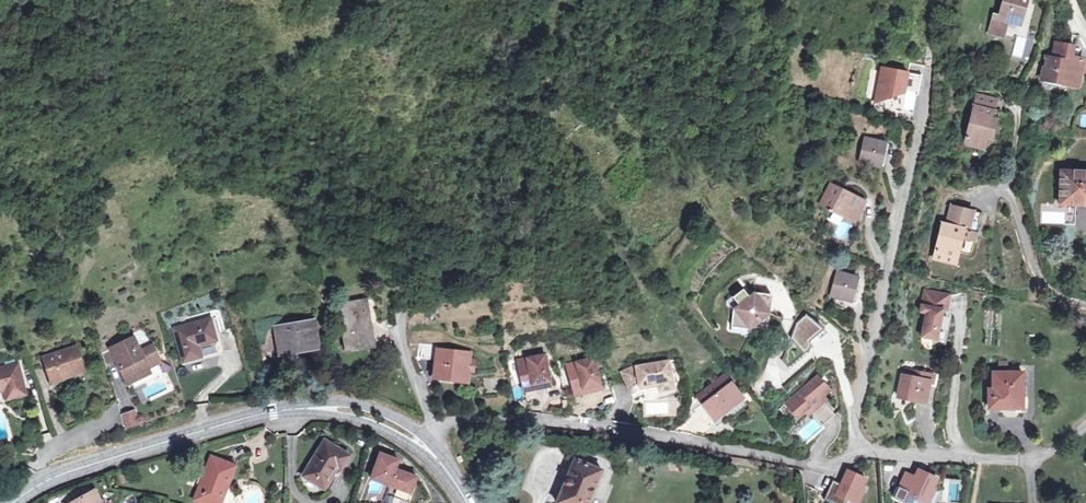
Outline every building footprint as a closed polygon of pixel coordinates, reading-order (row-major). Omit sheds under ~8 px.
[(990,33),(1004,37),(1009,20),(1020,23),(1027,0),(1005,0),(1004,5),(1002,4),(999,15),(995,14),(990,33)] [(1012,56),(1021,57),(1024,37),(1015,36),(1012,56)] [(1069,44),(1057,41),(1053,59),(1047,57),(1043,78),(1077,86),(1083,60),(1072,57),(1073,55),(1067,53),(1069,44)] [(985,149),(988,137),(992,138),(993,138),(999,113),(994,111),(997,100),(978,95),(965,143),(985,149)] [(881,166),(886,143),(866,138),(860,162),(881,166)] [(1061,171),(1060,204),(1085,205),(1085,171),(1061,171)] [(854,222),(865,201),(831,184),(821,205),(854,222)] [(953,206),(948,225),(943,224),(935,258),(956,263),(962,238),(968,240),(970,230),(977,232),(982,213),(975,212),(953,206)] [(968,240),(974,242),(977,232),(970,230),(968,240)] [(831,296),(851,301),(858,278),(838,272),(831,296)] [(770,293),(753,290),(748,294),(742,286),(731,294),(737,302),(731,306),(729,324),(747,327),(768,311),(770,293)] [(940,338),(947,291),(922,287),(918,312),(922,312),(918,335),(940,338)] [(347,350),(374,345),(372,332),(369,332),(365,303),(340,307),(347,350)] [(423,319),(431,307),(425,303),(417,314),(423,319)] [(259,340),(280,336),(283,352),(319,345),(315,322),(277,328),(275,318),(256,322),(259,340)] [(183,360),(200,356),(197,344),(216,339),(211,319),(175,329),(183,360)] [(128,385),(141,379),(138,372),(147,368),(159,363),(151,346),(139,351),(128,329),(105,340),(101,348),(106,362),(114,358),(128,385)] [(197,344),(200,356),(219,351),(216,339),(197,344)] [(54,381),(83,371),(75,348),(46,357),(54,381)] [(436,375),(466,379),(469,354),(438,351),(436,375)] [(545,355),(518,361),(525,393),(552,388),(545,355)] [(594,358),(567,365),(576,397),(602,390),(594,358)] [(633,367),(622,372),(632,393),(634,398),(645,393),(674,388),(669,361),(633,367)] [(7,388),(10,398),(26,394),(18,364),(0,369),(0,390),(7,388)] [(150,375),(147,368),(138,372),(141,379),(150,375)] [(994,372),(994,390),(994,396),(990,396),(990,408),(1018,408),(1018,397),(1023,397),(1023,372),(994,372)] [(898,397),(916,400),(926,403),(932,376),(916,373),(915,378),(902,376),(898,397)] [(742,396),(726,375),(698,397),(714,418),(726,409),(723,405),(733,397),(736,401),(742,396)] [(817,375),(779,409),(788,418),(795,426),(791,429),(796,434),(815,418),(822,426),(835,414),(824,401),(821,398),(830,390),(817,375)] [(146,390),(138,392),(142,404),(150,402),(146,390)] [(123,414),(127,431),(141,427),(137,411),(123,414)] [(329,490),(350,456),(326,441),(304,475),(329,490)] [(399,459),(381,453),(372,478),(412,492),(417,476),(396,469),(399,459)] [(206,502),(217,502),(223,486),(227,488),(236,466),(212,456),(206,470),(204,469),(198,483),(201,484),(195,499),(206,502)] [(557,502),(558,502),(588,502),(602,469),(575,458),(557,502)] [(845,468),(838,483),(832,480),(825,496),(840,502),(841,502),(844,496),(857,502),(864,487),(861,485),(865,477),(845,468)] [(917,468),(913,476),(904,471),(899,483),(909,488),(906,494),(925,502),(926,502),(933,488),(930,486),(935,476),(917,468)] [(227,488),(223,486),(217,502),(221,502),(227,488)] [(71,502),(111,502),(102,500),(95,489),(71,502)]
